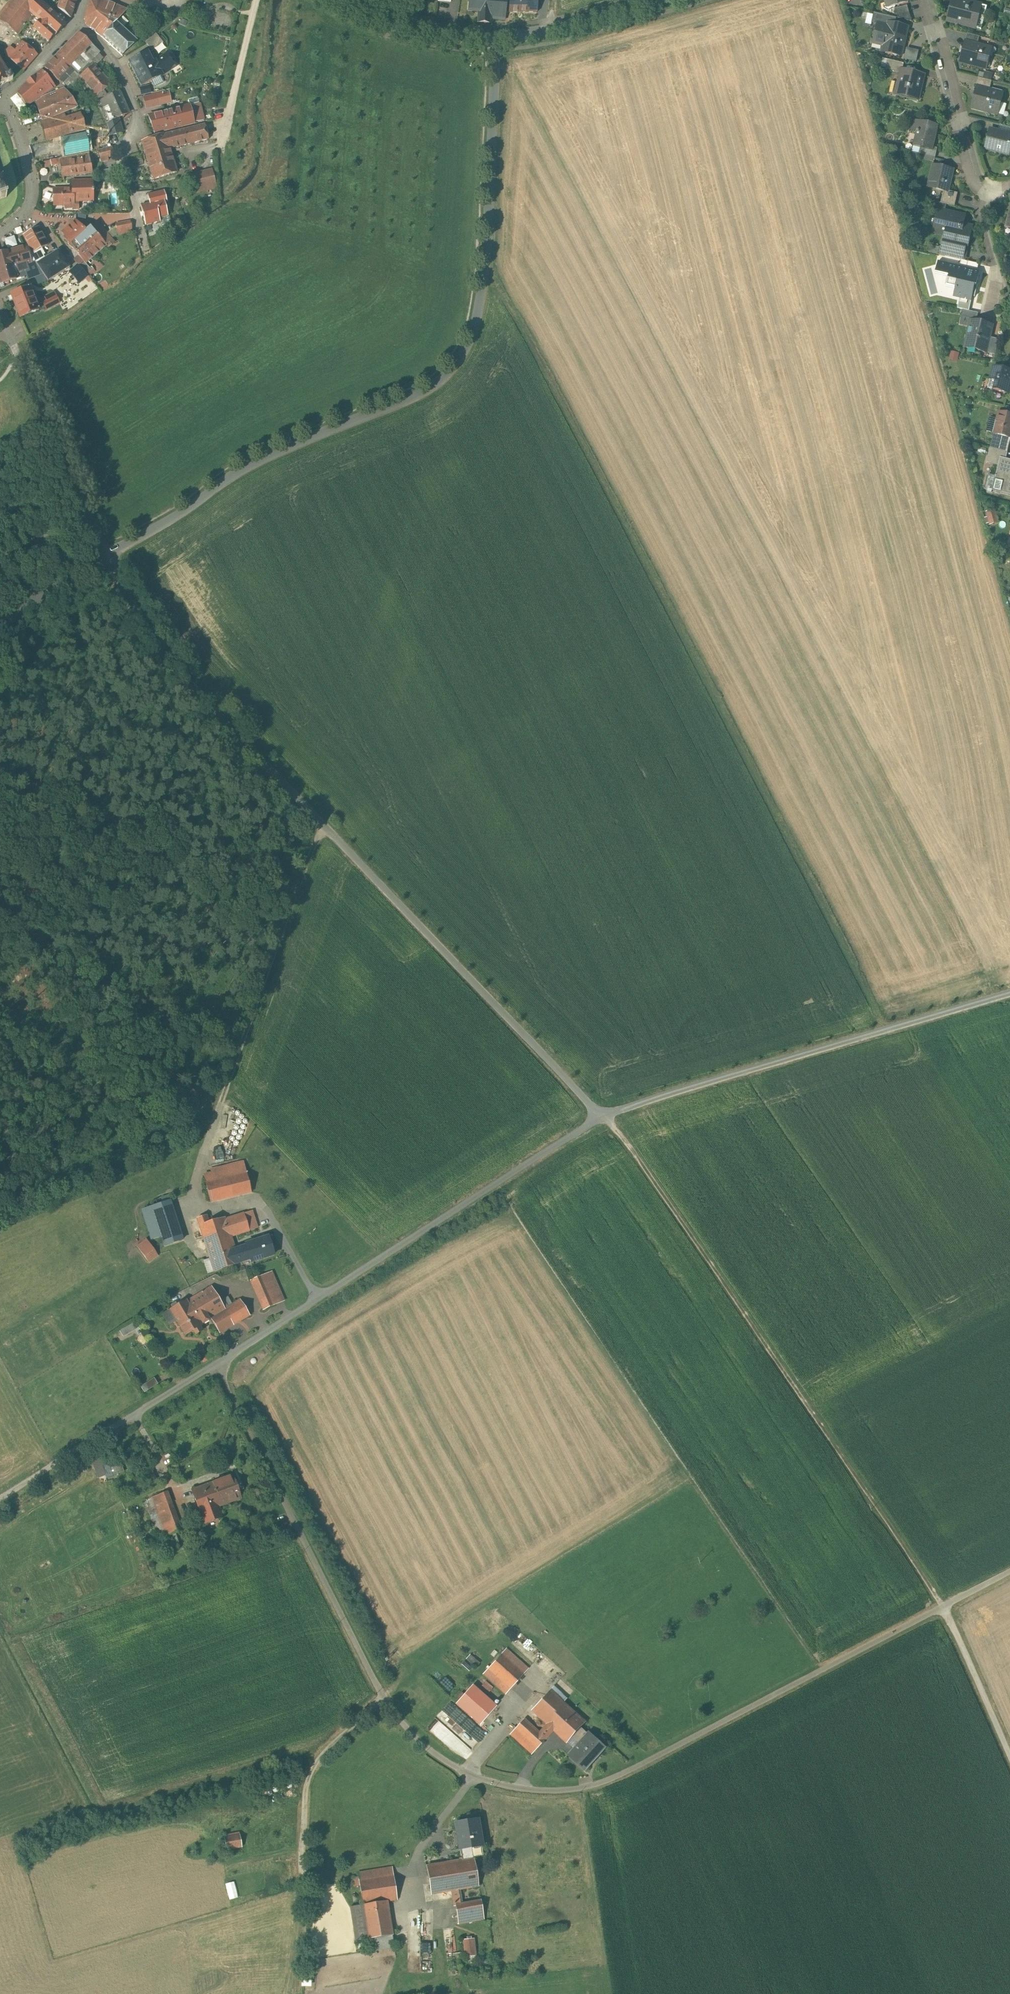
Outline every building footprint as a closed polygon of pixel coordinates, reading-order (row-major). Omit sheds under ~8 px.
[(35,0),(11,0),(0,14),(0,22),(18,35),(28,22),(43,4),(35,0)] [(57,8),(70,18),(76,0),(60,0),(57,8)] [(103,0),(90,0),(84,18),(86,25),(102,37),(115,22),(126,9),(103,0)] [(468,10),(479,11),(478,22),(489,22),(489,16),(494,16),(494,18),(504,18),(506,0),(469,0),(468,10)] [(508,12),(537,12),(537,0),(509,0),(508,12)] [(887,8),(908,2),(907,0),(884,0),(887,8)] [(947,20),(975,27),(975,26),(973,26),(978,5),(980,6),(980,5),(962,0),(953,0),(947,20)] [(65,24),(43,4),(28,22),(48,41),(54,35),(55,35),(65,24)] [(907,5),(895,8),(898,18),(911,21),(907,5)] [(890,16),(874,12),(871,22),(877,24),(878,20),(889,22),(890,16)] [(889,22),(878,20),(877,24),(874,37),(884,39),(881,51),(901,56),(908,27),(889,22)] [(115,22),(102,37),(122,55),(136,41),(115,22)] [(92,44),(78,32),(56,55),(70,67),(78,73),(80,76),(94,65),(90,61),(99,52),(91,45),(92,44)] [(155,33),(145,42),(152,51),(163,42),(155,33)] [(979,36),(967,33),(965,39),(977,42),(979,36)] [(991,48),(965,41),(960,61),(985,68),(986,67),(984,67),(989,48),(991,49),(991,48)] [(5,53),(5,55),(9,58),(23,70),(37,55),(22,42),(13,53),(8,48),(5,53)] [(903,57),(916,60),(919,49),(906,46),(903,57)] [(151,63),(147,53),(129,62),(141,85),(161,75),(154,62),(154,61),(151,63)] [(70,67),(56,55),(44,67),(57,80),(59,78),(70,67)] [(173,67),(165,55),(154,62),(161,75),(173,67)] [(904,63),(887,59),(885,69),(901,73),(904,63)] [(12,79),(10,74),(8,75),(4,68),(5,67),(4,66),(3,67),(0,62),(0,86),(12,79)] [(110,84),(94,65),(80,76),(82,78),(99,98),(105,95),(111,92),(107,87),(110,84)] [(78,73),(70,67),(59,78),(66,85),(70,81),(78,73)] [(55,87),(41,69),(23,85),(17,93),(26,107),(55,87)] [(922,74),(904,70),(903,76),(900,75),(896,94),(917,99),(920,88),(919,88),(922,74)] [(78,73),(70,81),(75,85),(82,78),(80,76),(78,73)] [(991,80),(978,77),(975,87),(977,87),(977,86),(989,90),(991,80)] [(989,90),(977,86),(977,87),(971,107),(997,114),(1002,93),(989,90)] [(64,88),(43,97),(35,102),(41,119),(77,106),(68,93),(64,88)] [(143,97),(145,109),(172,102),(169,91),(143,97)] [(119,92),(100,101),(109,121),(128,113),(119,92)] [(200,103),(189,105),(193,123),(204,120),(200,103)] [(189,105),(148,115),(154,133),(193,123),(189,105)] [(79,108),(40,120),(42,127),(43,130),(44,133),(46,140),(77,131),(85,128),(79,108)] [(938,125),(913,119),(910,130),(916,131),(913,145),(921,147),(926,148),(932,150),(938,125)] [(113,122),(107,124),(110,135),(116,133),(113,122)] [(204,124),(164,134),(169,148),(208,139),(204,124)] [(990,129),(985,148),(1008,154),(1009,148),(1009,134),(990,129)] [(72,134),(72,135),(62,137),(65,156),(90,151),(85,131),(72,134)] [(164,134),(164,133),(141,141),(153,179),(176,172),(169,149),(169,148),(164,134)] [(107,139),(99,141),(101,148),(109,146),(107,139)] [(111,147),(98,150),(101,162),(108,160),(107,157),(113,156),(111,147)] [(88,153),(59,158),(60,164),(62,176),(92,173),(88,153)] [(953,169),(933,165),(928,186),(944,190),(948,191),(948,190),(953,169)] [(212,172),(194,176),(196,188),(205,186),(206,190),(216,188),(212,172)] [(92,180),(71,181),(72,188),(53,189),(53,206),(65,205),(65,208),(72,208),(73,209),(78,209),(78,201),(93,200),(92,192),(93,192),(93,190),(92,190),(92,180)] [(948,191),(944,190),(941,203),(954,206),(957,193),(948,190),(948,191)] [(964,215),(938,209),(934,231),(950,234),(946,249),(939,247),(937,254),(944,255),(962,259),(965,246),(967,246),(971,226),(962,224),(964,215)] [(85,231),(75,221),(62,232),(66,237),(64,239),(70,245),(85,231)] [(130,221),(116,223),(118,234),(132,232),(130,221)] [(94,223),(90,226),(96,233),(99,230),(97,227),(94,223)] [(112,239),(99,225),(97,227),(99,230),(96,233),(106,245),(112,239)] [(70,245),(69,245),(85,263),(106,245),(96,233),(90,226),(85,231),(70,245)] [(38,227),(23,235),(29,245),(32,253),(41,248),(48,245),(38,227)] [(32,253),(29,245),(26,247),(25,246),(31,262),(14,267),(17,278),(18,280),(25,277),(24,276),(26,275),(28,280),(43,274),(36,264),(45,258),(43,255),(45,254),(41,248),(32,253)] [(0,253),(0,283),(9,281),(16,279),(17,278),(14,267),(31,262),(25,246),(18,248),(9,251),(0,253)] [(45,258),(36,264),(43,274),(48,281),(69,267),(58,250),(45,258)] [(962,259),(944,255),(942,267),(949,269),(947,278),(956,280),(955,287),(955,289),(957,289),(955,298),(974,302),(977,286),(976,286),(980,271),(961,266),(963,260),(962,259)] [(77,264),(69,271),(79,283),(85,278),(87,275),(77,264)] [(20,291),(11,295),(19,317),(38,310),(29,287),(20,291)] [(53,291),(44,297),(46,300),(55,295),(53,291)] [(46,300),(42,302),(46,309),(59,302),(55,295),(46,300)] [(978,312),(963,309),(961,316),(971,319),(971,320),(975,321),(978,312)] [(975,321),(971,320),(964,347),(986,352),(992,325),(975,321)] [(993,366),(990,379),(996,380),(993,389),(1008,393),(1009,386),(1009,371),(993,366)] [(996,380),(990,379),(987,388),(993,389),(996,380)] [(998,412),(993,432),(1009,437),(1009,415),(998,412)] [(1007,446),(995,443),(994,449),(1005,451),(1007,446)] [(1002,460),(998,475),(995,475),(995,476),(992,489),(991,490),(992,490),(1009,494),(1009,462),(1002,460)] [(987,522),(997,521),(996,508),(986,509),(987,522)] [(250,1193),(244,1163),(225,1168),(227,1177),(205,1182),(210,1203),(250,1193)] [(183,1239),(170,1201),(151,1207),(158,1228),(164,1245),(183,1239)] [(238,1263),(238,1262),(234,1250),(230,1236),(258,1228),(252,1211),(224,1219),(224,1217),(208,1222),(206,1215),(197,1218),(214,1271),(238,1263)] [(247,1246),(234,1250),(238,1262),(250,1258),(251,1261),(273,1254),(268,1237),(246,1244),(247,1246)] [(158,1256),(146,1239),(137,1246),(149,1263),(158,1256)] [(269,1273),(252,1281),(264,1309),(281,1301),(269,1273)] [(186,1300),(201,1326),(211,1319),(210,1318),(225,1309),(224,1308),(211,1285),(186,1300)] [(168,1298),(157,1304),(161,1311),(172,1304),(168,1298)] [(250,1315),(240,1299),(224,1308),(225,1309),(210,1318),(211,1319),(219,1334),(250,1315)] [(184,1335),(201,1326),(186,1300),(185,1300),(161,1314),(168,1326),(176,1321),(184,1335)] [(133,1322),(120,1327),(122,1334),(135,1329),(133,1322)] [(100,1458),(92,1461),(98,1478),(105,1475),(106,1478),(124,1472),(121,1462),(113,1465),(112,1461),(103,1464),(100,1458)] [(158,1482),(150,1465),(139,1470),(147,1487),(158,1482)] [(196,1502),(201,1500),(205,1498),(216,1495),(220,1506),(241,1498),(232,1475),(191,1490),(196,1502)] [(181,1531),(167,1492),(144,1500),(159,1539),(181,1531)] [(216,1495),(196,1502),(205,1524),(220,1518),(216,1507),(220,1506),(216,1495)] [(164,1543),(167,1551),(177,1547),(174,1539),(164,1543)] [(529,1667),(506,1647),(482,1674),(505,1694),(529,1667)] [(469,1653),(466,1658),(476,1665),(479,1661),(469,1653)] [(496,1705),(473,1684),(456,1704),(480,1724),(496,1705)] [(580,1745),(589,1735),(582,1727),(587,1721),(553,1689),(533,1710),(546,1723),(539,1731),(525,1718),(509,1735),(530,1754),(553,1730),(566,1743),(572,1737),(580,1745)] [(442,1709),(454,1720),(460,1713),(448,1702),(442,1709)] [(590,1734),(589,1735),(580,1745),(570,1755),(586,1770),(606,1749),(590,1734)] [(477,1820),(455,1824),(460,1850),(461,1850),(463,1860),(472,1858),(471,1848),(482,1846),(477,1820)] [(239,1833),(224,1836),(226,1850),(242,1847),(239,1833)] [(478,1888),(472,1858),(463,1860),(427,1866),(433,1896),(450,1893),(452,1907),(450,1908),(452,1916),(456,1916),(458,1925),(484,1920),(481,1902),(464,1905),(462,1891),(478,1888)] [(397,1901),(392,1869),(359,1874),(359,1879),(361,1887),(363,1904),(350,1906),(355,1941),(368,1939),(369,1951),(394,1947),(393,1935),(388,1902),(397,1901)] [(474,1938),(462,1939),(464,1957),(476,1955),(474,1938)]
